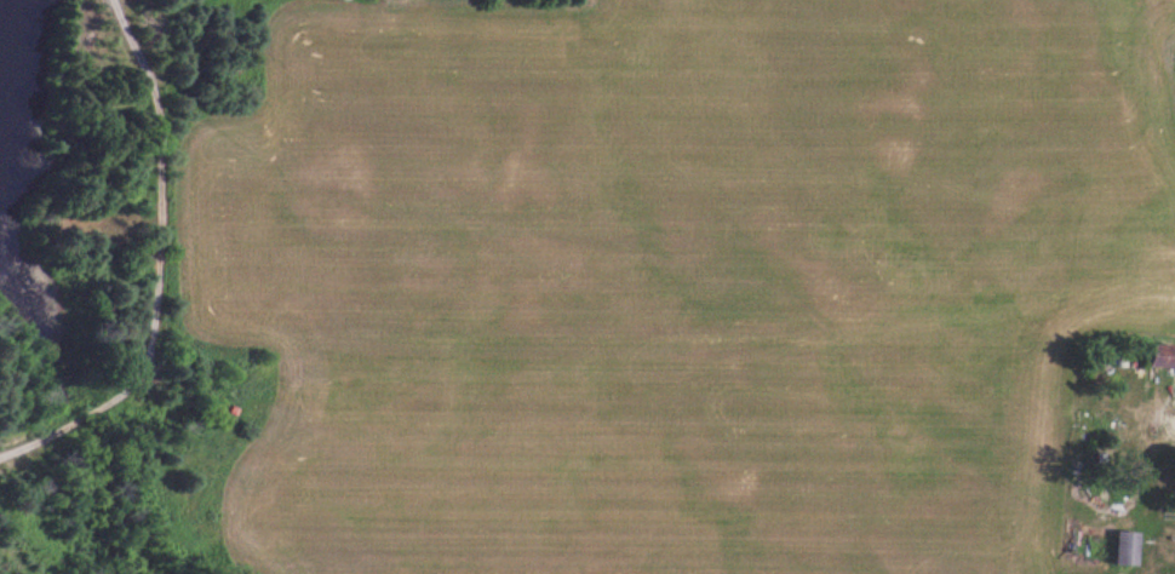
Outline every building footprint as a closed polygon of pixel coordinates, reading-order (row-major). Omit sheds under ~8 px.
[(1137,365),(1172,365),(1172,342),(1137,342),(1137,365)] [(1134,564),(1134,530),(1111,530),(1111,564),(1134,564)]
